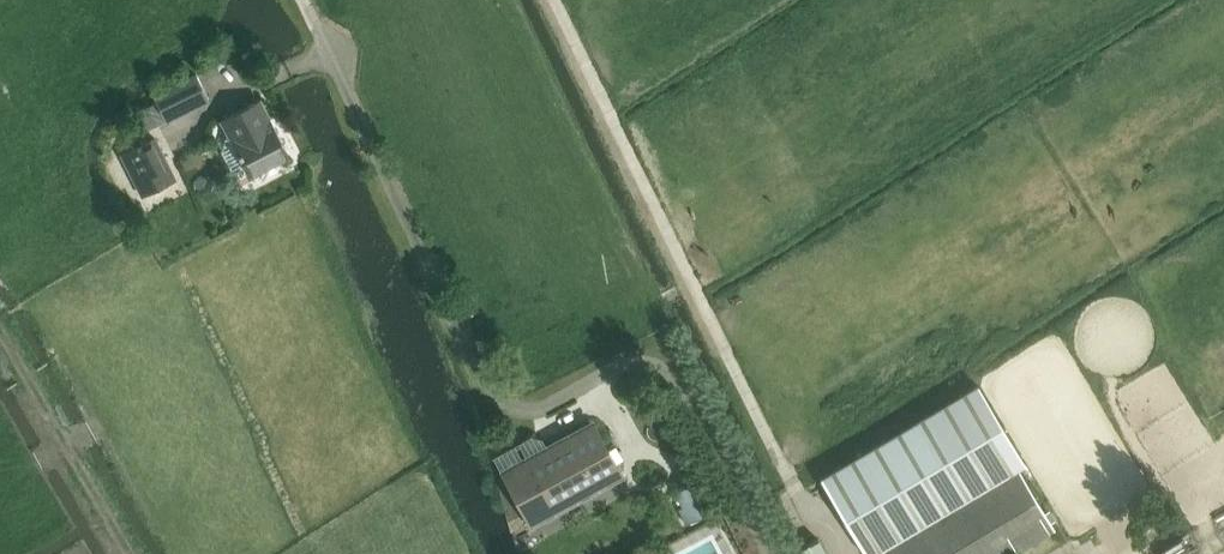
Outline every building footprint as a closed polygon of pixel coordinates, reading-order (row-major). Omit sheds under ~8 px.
[(138,111),(147,129),(165,120),(166,122),(209,100),(196,74),(153,95),(156,102),(138,111)] [(289,155),(260,100),(222,120),(231,136),(226,139),(222,151),(232,169),(245,174),(249,171),(251,175),(289,155)] [(143,196),(176,179),(155,138),(122,154),(143,196)] [(822,478),(867,553),(874,553),(1018,469),(1025,464),(978,385),(822,478)] [(564,432),(562,427),(583,416),(577,406),(540,427),(547,441),(564,432)] [(592,423),(504,471),(505,474),(506,474),(525,510),(529,508),(548,511),(550,514),(621,476),(614,464),(608,452),(592,423)] [(616,447),(608,452),(614,464),(623,459),(616,447)] [(1054,530),(1018,469),(874,553),(1014,553),(1054,530)] [(700,483),(678,494),(684,509),(681,511),(689,528),(716,514),(700,483)] [(799,549),(802,553),(827,553),(819,539),(799,549)]
